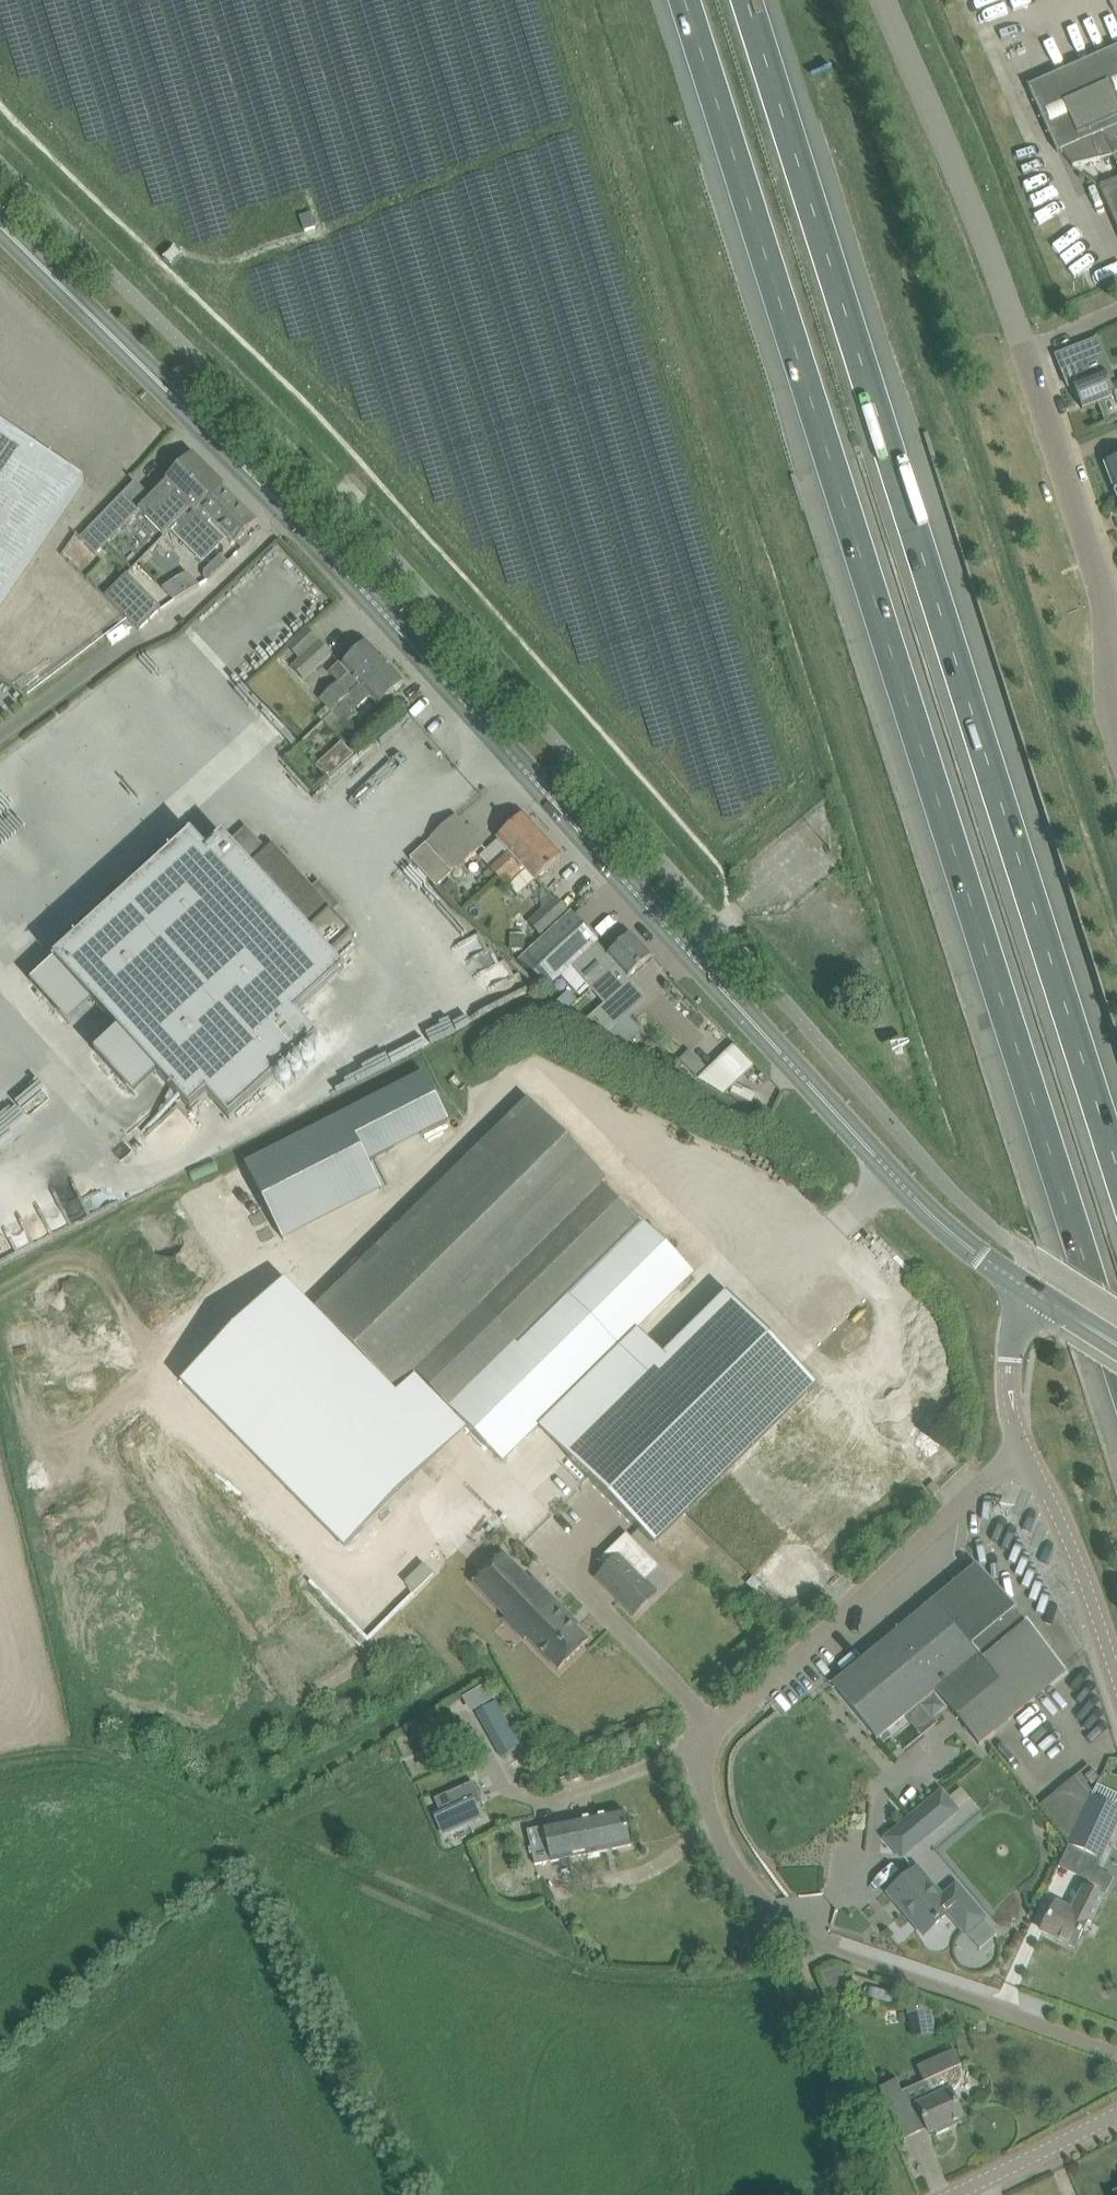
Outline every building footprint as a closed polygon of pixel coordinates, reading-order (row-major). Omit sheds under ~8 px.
[(1116,127),(1116,48),(1029,87),(1058,152),(1061,151),(1103,133),(1116,127)] [(1103,133),(1061,151),(1073,167),(1113,157),(1116,164),(1116,127),(1103,133)] [(1101,187),(1116,224),(1116,180),(1101,187)] [(175,247),(164,259),(172,267),(183,255),(175,247)] [(1111,385),(1093,342),(1065,353),(1077,383),(1073,385),(1083,409),(1098,403),(1105,419),(1116,415),(1116,382),(1111,385)] [(10,639),(41,594),(18,578),(84,481),(0,424),(0,632),(10,639)] [(193,456),(139,509),(165,535),(169,530),(170,531),(192,508),(196,512),(222,486),(223,485),(193,456)] [(1116,497),(1116,459),(1104,464),(1116,497)] [(222,486),(196,512),(207,522),(211,518),(236,543),(257,521),(222,486)] [(96,552),(102,546),(125,523),(110,508),(81,537),(96,552)] [(207,522),(196,512),(192,508),(171,529),(202,559),(223,538),(207,522)] [(208,581),(229,562),(222,555),(206,570),(204,576),(208,581)] [(163,590),(141,565),(133,572),(155,597),(163,590)] [(174,601),(199,583),(189,569),(164,587),(174,601)] [(161,610),(161,607),(128,574),(119,583),(105,597),(115,607),(129,620),(135,626),(140,630),(161,610)] [(288,646),(301,659),(293,666),(305,679),(332,654),(308,628),(288,646)] [(333,711),(386,662),(367,641),(351,656),(341,665),(340,663),(329,673),(338,683),(321,698),(328,706),(318,714),(324,721),(333,712),(333,711)] [(324,721),(323,721),(336,735),(358,715),(354,712),(370,697),(379,706),(405,682),(386,662),(333,711),(333,712),(324,721)] [(10,801),(12,804),(40,807),(41,795),(16,792),(27,774),(35,785),(48,776),(67,778),(63,806),(100,810),(124,794),(145,796),(147,782),(156,776),(137,750),(123,742),(117,734),(111,733),(97,726),(102,717),(96,713),(102,702),(94,691),(0,758),(0,800),(10,801)] [(342,742),(316,766),(329,779),(354,755),(342,742)] [(489,867),(497,877),(543,835),(524,814),(498,838),(499,839),(480,855),(490,866),(489,867)] [(437,887),(482,846),(456,817),(433,838),(435,839),(428,845),(426,843),(410,858),(437,887)] [(272,845),(268,849),(247,826),(229,843),(224,837),(208,851),(192,835),(55,960),(190,1109),(208,1093),(231,1119),(319,1039),(296,1014),(345,971),(330,954),(353,933),(332,910),(338,905),(320,885),(313,890),(272,845)] [(543,835),(497,877),(506,887),(508,884),(525,869),(535,881),(546,871),(562,857),(543,835)] [(556,898),(528,923),(541,936),(568,911),(556,898)] [(556,928),(524,958),(520,961),(545,989),(549,985),(570,966),(592,990),(598,984),(598,983),(603,977),(600,974),(604,971),(597,964),(608,955),(596,942),(597,941),(572,914),(556,928)] [(628,978),(651,957),(632,933),(608,955),(597,964),(604,971),(600,974),(603,977),(598,983),(598,984),(613,999),(615,997),(632,982),(628,978)] [(525,950),(525,934),(510,934),(509,950),(525,950)] [(725,1098),(757,1064),(735,1043),(703,1077),(725,1098)] [(682,1058),(699,1077),(709,1068),(692,1049),(682,1058)] [(425,1074),(246,1165),(284,1240),(285,1239),(283,1235),(379,1186),(381,1190),(382,1190),(368,1163),(449,1122),(425,1074)] [(569,1395),(693,1273),(641,1219),(639,1221),(603,1185),(608,1180),(527,1098),(314,1308),(397,1393),(416,1373),(502,1461),(562,1402),(569,1395)] [(282,1283),(186,1378),(350,1545),(415,1480),(406,1471),(437,1440),(282,1283)] [(731,1297),(568,1457),(655,1545),(817,1385),(731,1297)] [(618,1555),(595,1578),(632,1616),(657,1591),(646,1579),(659,1567),(627,1535),(612,1549),(618,1555)] [(503,1553),(474,1582),(559,1670),(589,1640),(569,1620),(572,1617),(558,1603),(555,1606),(503,1553)] [(850,1671),(833,1685),(878,1739),(895,1724),(935,1690),(980,1744),(1067,1673),(1018,1612),(976,1563),(850,1671)] [(501,1710),(485,1718),(495,1737),(511,1728),(501,1710)] [(523,1775),(520,1787),(532,1790),(535,1778),(523,1775)] [(1091,1797),(1075,1777),(1041,1805),(1071,1841),(1069,1845),(1101,1859),(1116,1825),(1116,1809),(1091,1797)] [(473,1782),(435,1799),(442,1815),(437,1817),(444,1833),(480,1817),(475,1806),(473,1801),(480,1798),(473,1782)] [(942,1793),(888,1838),(902,1855),(956,1810),(942,1793)] [(533,1853),(535,1865),(552,1862),(632,1845),(624,1809),(544,1826),(527,1830),(531,1847),(528,1848),(530,1853),(533,1853)] [(983,1918),(969,1901),(955,1884),(940,1897),(918,1871),(909,1878),(892,1892),(912,1916),(910,1918),(920,1929),(921,1927),(925,1932),(950,1912),(964,1929),(966,1927),(979,1916),(982,1919),(983,1918)] [(1088,1921),(1091,1922),(1104,1898),(1087,1889),(1085,1888),(1071,1916),(1054,1907),(1042,1931),(1075,1947),(1088,1921)] [(850,1989),(840,1965),(821,1973),(831,1997),(850,1989)] [(928,2006),(908,2009),(910,2024),(931,2021),(928,2006)] [(954,2049),(917,2066),(924,2082),(926,2082),(927,2085),(933,2098),(918,2104),(921,2113),(931,2133),(935,2131),(937,2135),(950,2129),(948,2125),(964,2118),(951,2091),(956,2088),(960,2083),(962,2078),(962,2072),(960,2067),(962,2066),(955,2050),(954,2049)] [(897,2080),(881,2087),(894,2115),(910,2108),(897,2080)]
